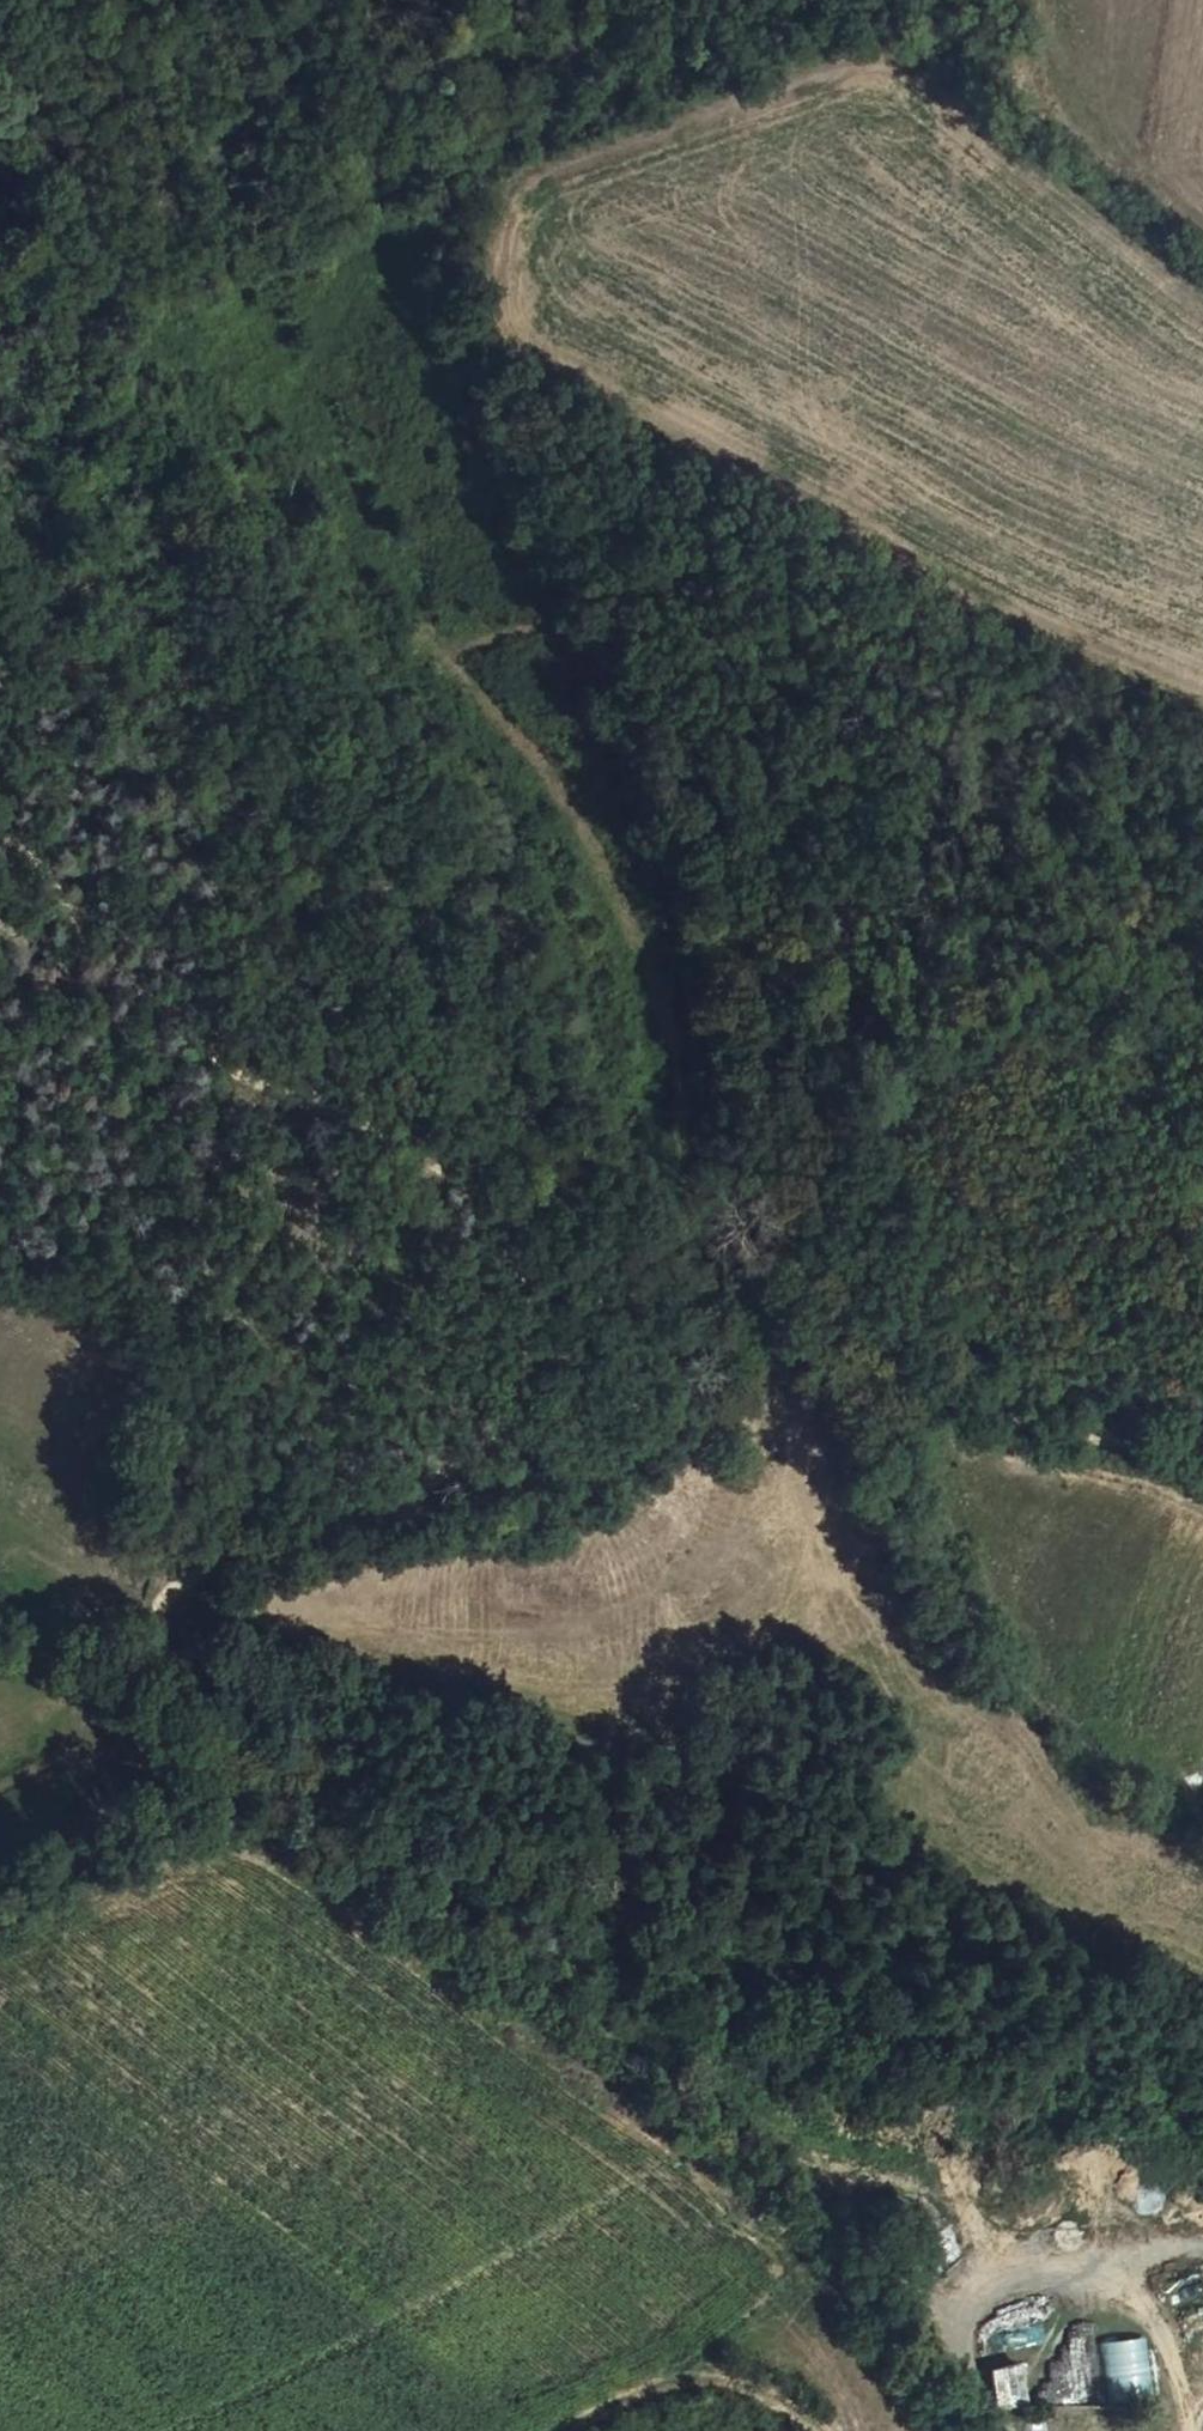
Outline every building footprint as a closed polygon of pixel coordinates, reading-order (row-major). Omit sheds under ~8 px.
[(1145,2338),(1100,2341),(1104,2399),(1149,2396),(1145,2338)]
